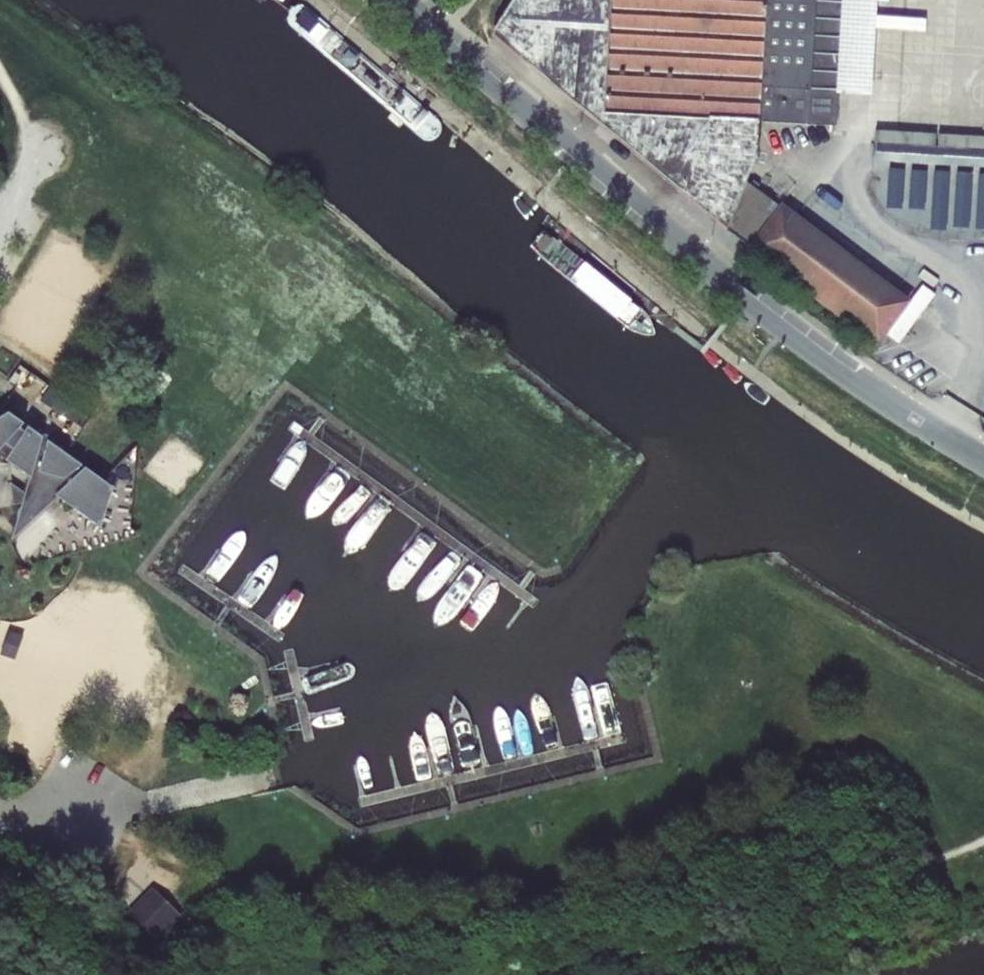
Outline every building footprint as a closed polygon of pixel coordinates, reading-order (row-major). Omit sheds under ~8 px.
[(875,131),(875,143),(983,149),(983,138),(875,131)] [(877,144),(876,161),(983,168),(983,150),(877,144)] [(882,341),(913,297),(783,202),(751,246),(882,341)] [(119,492),(13,419),(0,428),(0,459),(37,484),(30,510),(27,513),(26,515),(26,516),(24,518),(24,519),(24,521),(24,527),(24,530),(30,533),(64,501),(107,530),(119,492)] [(154,885),(128,912),(157,940),(183,912),(154,885)]
